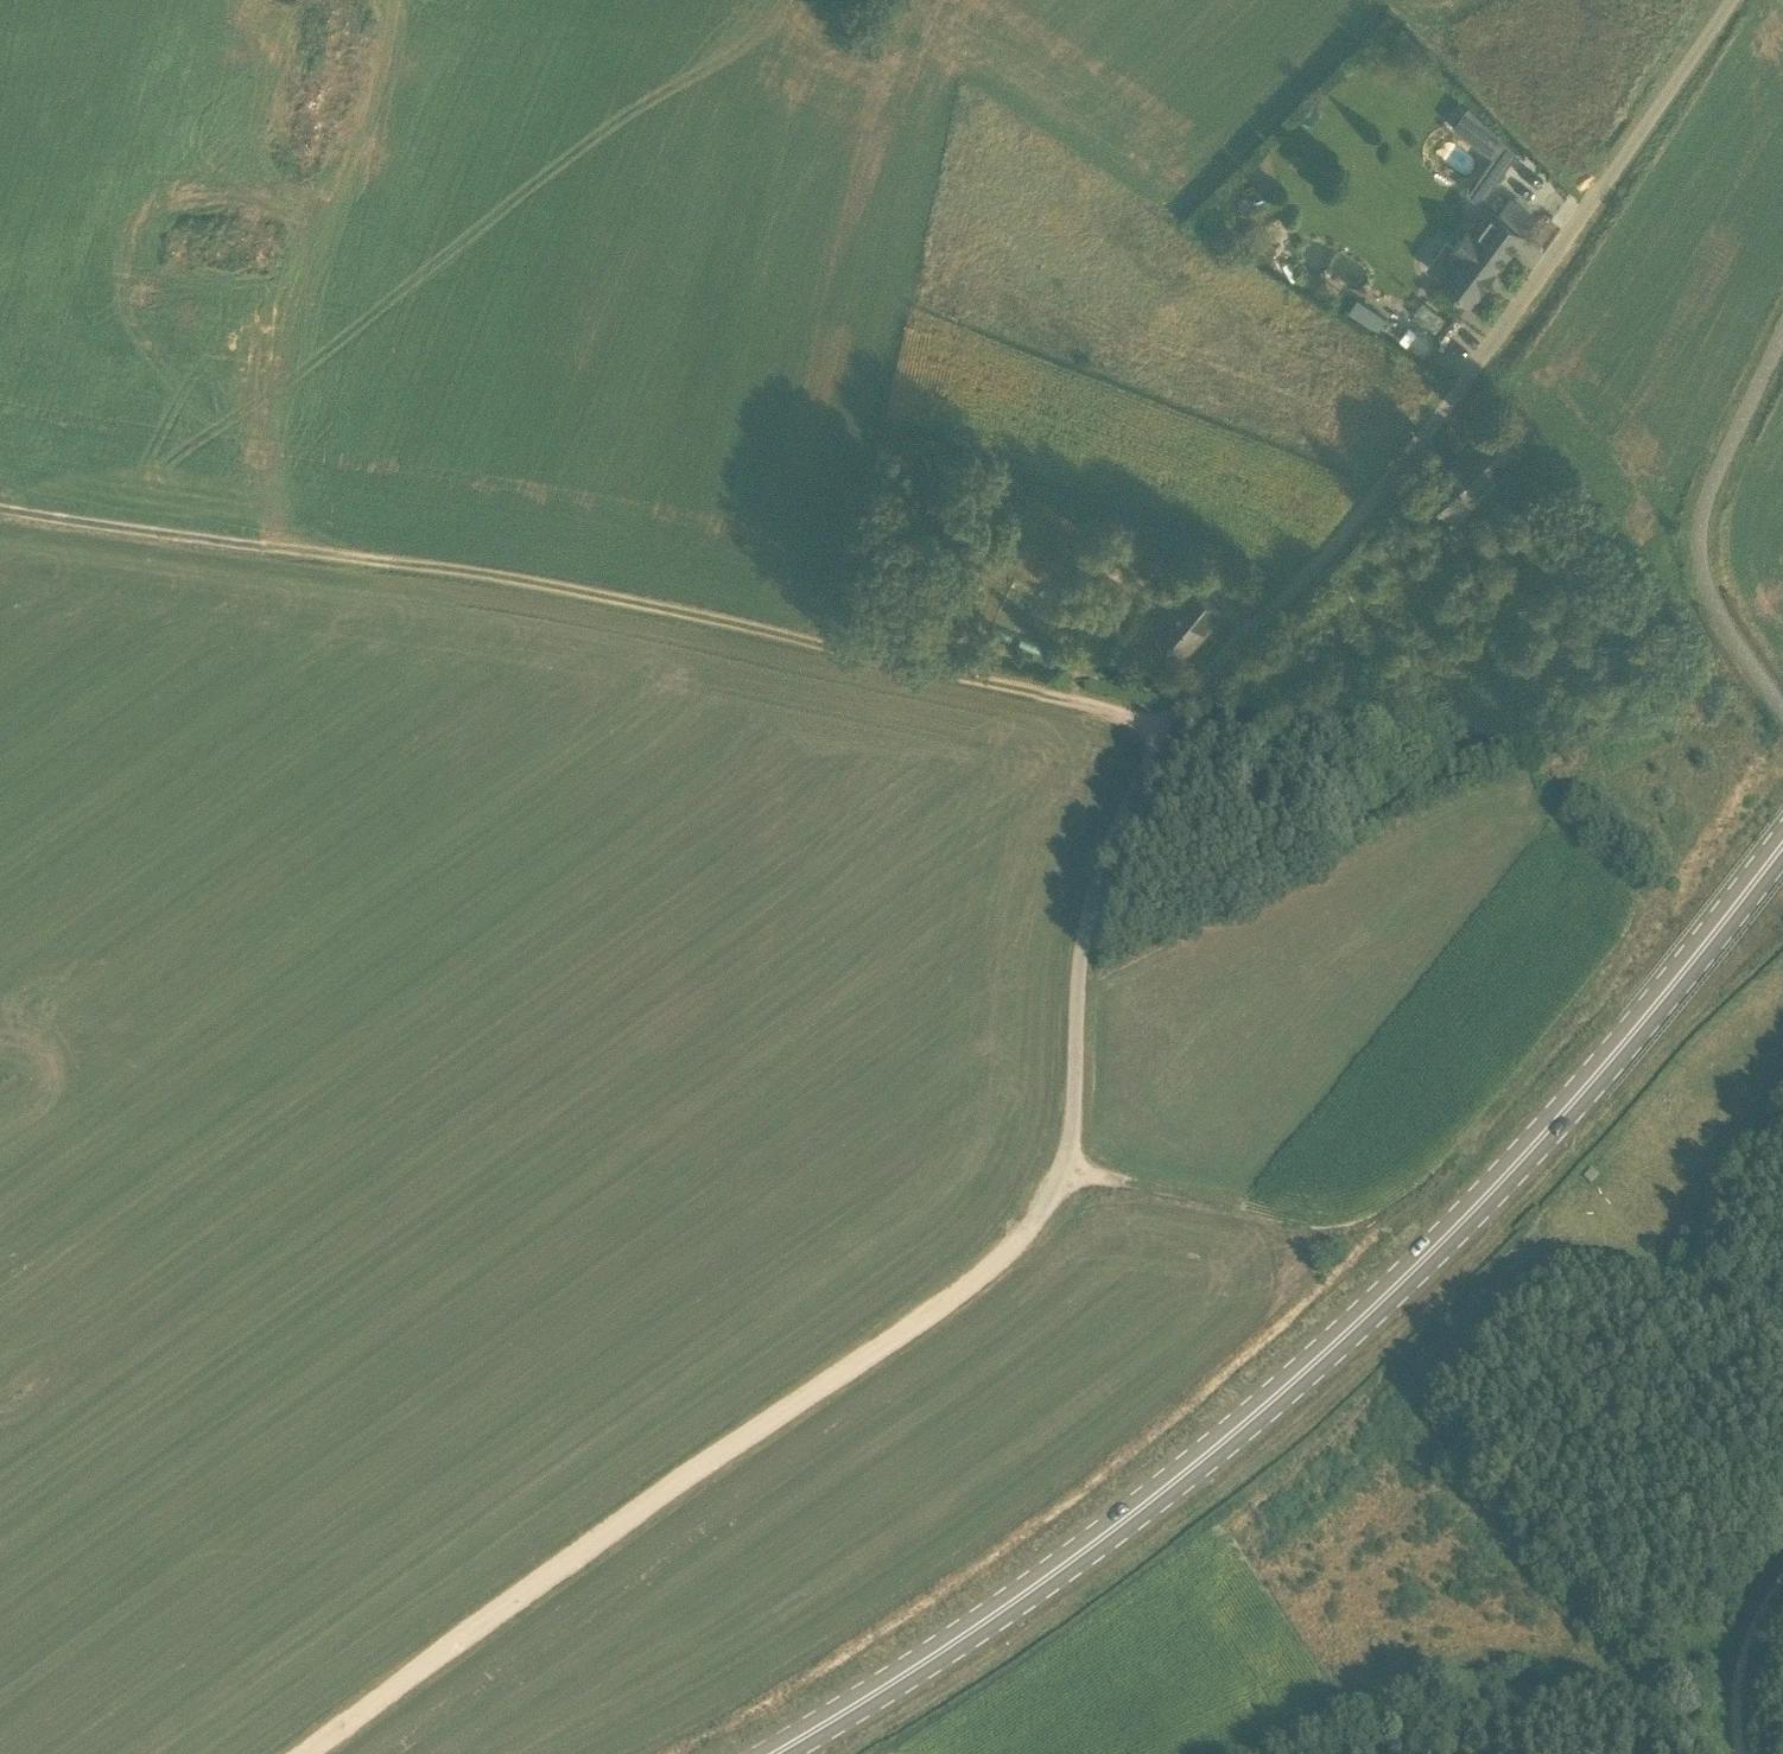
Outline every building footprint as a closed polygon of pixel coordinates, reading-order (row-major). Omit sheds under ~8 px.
[(1469,106),(1454,128),(1494,157),(1468,193),(1482,203),(1518,152),(1506,140),(1469,106)] [(1470,302),(1523,233),(1519,230),(1531,215),(1510,199),(1498,214),(1495,212),(1479,233),(1470,226),(1456,245),(1448,239),(1425,268),(1470,302)] [(1381,330),(1390,317),(1360,296),(1351,309),(1381,330)] [(1455,521),(1521,455),(1494,425),(1424,489),(1455,521)] [(1475,518),(1465,527),(1474,537),(1484,528),(1483,526),(1491,520),(1484,512),(1476,519),(1475,518)] [(1451,559),(1466,544),(1450,528),(1435,543),(1451,559)] [(1222,612),(1202,595),(1180,577),(1167,592),(1178,602),(1154,630),(1185,656),(1222,612)]
